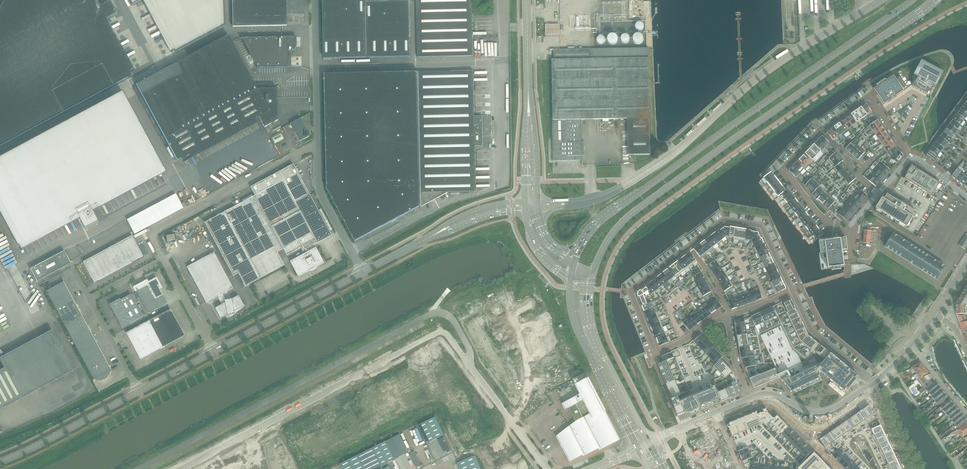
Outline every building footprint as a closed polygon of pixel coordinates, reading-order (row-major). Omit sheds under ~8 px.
[(0,8),(0,146),(131,76),(102,21),(116,14),(110,1),(95,9),(91,0),(4,0),(0,8)] [(223,0),(147,0),(175,52),(224,26),(223,0)] [(232,27),(287,26),(286,0),(232,0),(232,27)] [(324,59),(410,57),(409,2),(383,2),(383,0),(323,0),(324,59)] [(418,57),(473,56),(472,0),(416,0),(418,57)] [(634,37),(633,38),(633,39),(633,40),(634,40),(634,41),(634,42),(635,42),(635,43),(636,43),(637,44),(638,44),(639,44),(640,44),(641,44),(641,43),(642,43),(643,42),(643,41),(644,40),(644,39),(644,38),(644,37),(643,37),(643,36),(642,35),(641,34),(640,34),(639,34),(639,33),(638,33),(637,34),(636,34),(635,35),(634,36),(634,37)] [(609,42),(609,43),(610,44),(611,44),(612,44),(613,45),(614,45),(615,44),(616,44),(616,43),(617,43),(617,42),(618,42),(618,41),(618,40),(618,39),(618,38),(618,37),(617,37),(617,36),(616,35),(615,35),(615,34),(614,34),(613,34),(612,34),(611,34),(611,35),(610,35),(609,36),(609,37),(608,37),(608,38),(608,39),(608,40),(608,41),(608,42),(609,42)] [(278,90),(276,88),(275,89),(257,89),(228,35),(136,85),(177,161),(258,117),(264,128),(278,120),(277,90),(278,90)] [(624,35),(623,35),(623,36),(622,36),(622,37),(621,37),(621,38),(621,39),(621,40),(621,41),(622,42),(623,43),(624,43),(625,44),(626,44),(626,43),(627,43),(628,43),(628,42),(629,42),(629,41),(630,41),(630,40),(630,39),(630,38),(629,38),(629,37),(628,36),(627,35),(626,35),(625,35),(624,35)] [(257,67),(288,67),(288,66),(288,57),(288,56),(287,47),(287,37),(282,37),(241,38),(257,67)] [(636,155),(650,154),(650,140),(649,94),(648,48),(550,50),(554,50),(554,60),(552,60),(552,62),(553,119),(552,119),(552,118),(552,152),(553,161),(582,160),(582,165),(582,119),(628,119),(628,155),(636,155)] [(917,77),(912,87),(929,96),(934,86),(935,87),(943,72),(921,60),(914,75),(917,77)] [(420,72),(325,74),(327,189),(355,241),(420,206),(421,207),(423,206),(449,192),(476,191),(475,146),(483,146),(482,116),(474,116),(473,71),(420,72)] [(874,88),(873,88),(878,96),(882,101),(884,104),(888,102),(888,103),(893,100),(893,99),(892,98),(895,97),(895,98),(897,97),(897,96),(904,91),(902,88),(907,86),(899,74),(895,77),(893,75),(886,80),(885,79),(876,85),(877,86),(874,88)] [(0,157),(0,212),(18,246),(77,214),(79,218),(77,219),(79,222),(81,221),(84,228),(98,221),(90,207),(163,168),(122,92),(0,157)] [(873,114),(866,104),(861,107),(867,115),(866,115),(868,117),(873,114)] [(856,111),(862,119),(866,115),(867,115),(861,107),(856,111)] [(961,109),(957,114),(964,119),(966,116),(966,114),(961,109)] [(851,114),(857,122),(862,119),(856,111),(851,114)] [(846,118),(852,126),(857,122),(851,114),(846,118)] [(956,115),(953,119),(960,125),(963,120),(956,115)] [(308,132),(300,118),(289,124),(299,141),(310,136),(309,135),(309,132),(308,132)] [(847,129),(852,126),(846,118),(842,121),(847,129)] [(960,125),(953,119),(950,124),(957,129),(960,125)] [(869,125),(872,130),(880,125),(877,120),(869,125)] [(842,133),(844,135),(849,131),(847,129),(842,121),(837,125),(842,133)] [(872,130),(875,134),(884,129),(881,124),(880,125),(872,130)] [(950,124),(946,128),(955,134),(958,130),(957,129),(950,124)] [(832,129),(838,136),(842,133),(837,125),(832,129)] [(946,128),(943,132),(951,139),(952,138),(955,134),(946,128)] [(832,129),(827,132),(833,140),(838,136),(832,129)] [(884,129),(875,134),(878,139),(886,133),(887,133),(884,129)] [(272,137),(275,144),(284,139),(281,132),(272,137)] [(943,132),(940,136),(949,142),(948,143),(950,144),(953,140),(952,138),(951,139),(943,132)] [(886,133),(878,139),(881,143),(889,138),(889,137),(886,133)] [(825,147),(829,143),(822,136),(818,140),(825,147)] [(940,136),(936,142),(943,148),(944,148),(948,143),(949,142),(940,136)] [(889,138),(881,143),(884,148),(893,142),(890,138),(889,138)] [(821,151),(825,147),(818,140),(814,144),(821,151)] [(857,145),(852,141),(846,149),(850,152),(857,145)] [(893,142),(884,148),(883,148),(886,153),(896,147),(893,142)] [(936,142),(933,146),(940,152),(943,148),(936,142)] [(817,156),(821,151),(814,144),(810,149),(817,156)] [(861,148),(857,145),(850,152),(854,156),(861,148)] [(933,146),(930,150),(937,156),(940,152),(933,146)] [(889,158),(891,157),(890,157),(899,151),(898,151),(896,147),(886,153),(885,154),(889,158)] [(854,156),(858,160),(865,152),(861,148),(854,156)] [(813,160),(817,156),(810,149),(805,153),(812,160),(813,160)] [(937,156),(930,150),(926,156),(934,162),(938,156),(937,156)] [(899,151),(898,151),(899,151),(890,157),(891,157),(892,159),(891,159),(896,163),(898,161),(901,157),(903,155),(899,151)] [(827,160),(831,164),(840,156),(836,152),(827,160)] [(809,165),(810,166),(814,162),(813,160),(812,160),(805,153),(801,158),(809,165)] [(831,164),(834,168),(842,162),(843,161),(840,156),(831,164)] [(804,169),(805,170),(809,165),(801,158),(797,162),(804,169)] [(800,173),(804,169),(797,162),(793,166),(800,173)] [(838,172),(845,166),(842,162),(834,168),(837,173),(838,172)] [(224,212),(204,222),(233,276),(238,273),(245,286),(259,279),(284,265),(277,252),(283,249),(287,255),(301,248),(303,252),(302,253),(303,254),(290,261),(296,272),(298,277),(308,271),(309,271),(310,271),(311,271),(311,270),(314,268),(315,269),(316,268),(316,267),(317,267),(324,263),(315,247),(314,248),(312,246),(314,245),(324,239),(331,235),(309,195),(293,164),(250,187),(255,195),(224,212)] [(883,164),(880,168),(886,174),(890,170),(883,164)] [(904,178),(932,195),(935,190),(936,188),(940,183),(912,165),(907,172),(907,173),(904,178)] [(802,175),(800,173),(793,166),(789,171),(797,179),(802,175)] [(838,172),(842,176),(849,170),(845,166),(838,172)] [(880,168),(876,172),(883,178),(886,174),(880,168)] [(951,175),(956,179),(961,172),(957,168),(951,175)] [(842,176),(845,180),(852,174),(849,170),(842,176)] [(771,172),(764,178),(767,182),(767,183),(775,177),(771,172)] [(876,172),(873,176),(872,176),(879,182),(883,178),(876,172)] [(956,179),(960,182),(965,175),(961,172),(956,179)] [(843,181),(847,186),(856,178),(852,174),(845,180),(843,181)] [(876,187),(879,182),(872,176),(873,176),(871,175),(867,179),(876,187)] [(775,177),(767,183),(771,187),(779,181),(775,177)] [(805,186),(809,189),(817,181),(812,177),(805,186)] [(779,181),(771,187),(774,192),(782,186),(779,181)] [(809,189),(813,193),(820,186),(821,184),(817,181),(809,189)] [(782,186),(774,192),(775,192),(778,197),(780,195),(788,189),(785,190),(782,186)] [(812,194),(816,198),(824,189),(820,186),(813,193),(812,194)] [(855,192),(864,200),(868,196),(859,188),(855,192)] [(788,189),(780,195),(784,199),(791,194),(788,189)] [(816,198),(820,202),(828,193),(824,189),(816,198)] [(860,204),(864,200),(855,192),(852,196),(860,204)] [(820,202),(824,205),(832,196),(828,193),(820,202)] [(127,220),(134,234),(183,208),(176,194),(127,220)] [(784,199),(787,204),(795,198),(791,194),(784,199)] [(882,199),(876,209),(908,229),(917,214),(887,195),(884,200),(882,199)] [(836,200),(832,196),(824,205),(828,209),(830,207),(836,200)] [(857,208),(860,204),(852,196),(848,201),(857,208)] [(795,198),(787,204),(791,208),(798,203),(798,202),(795,198)] [(853,212),(857,208),(848,201),(844,205),(845,206),(845,205),(853,212)] [(798,203),(791,208),(794,213),(802,207),(798,203)] [(842,210),(850,216),(853,212),(845,205),(845,206),(842,209),(842,210)] [(794,213),(798,217),(805,212),(802,207),(794,213)] [(846,221),(850,216),(842,210),(842,209),(841,209),(837,213),(846,221)] [(805,212),(798,217),(801,222),(809,216),(805,211),(805,212)] [(809,216),(801,222),(805,226),(812,221),(809,216)] [(805,226),(808,231),(816,225),(812,221),(805,226)] [(816,225),(808,231),(812,235),(819,230),(819,229),(816,225)] [(720,229),(715,232),(722,241),(723,241),(721,240),(727,235),(725,227),(721,230),(720,229)] [(730,228),(725,227),(727,235),(729,236),(734,237),(733,239),(734,239),(735,228),(730,227),(730,228)] [(175,238),(182,234),(179,228),(171,233),(175,238)] [(746,229),(744,241),(745,241),(745,239),(752,240),(758,232),(751,231),(751,230),(746,229)] [(819,230),(812,235),(815,240),(819,237),(823,234),(819,230)] [(862,243),(870,244),(872,231),(864,230),(862,243)] [(715,232),(711,235),(718,245),(722,241),(715,232)] [(758,232),(752,240),(755,247),(754,248),(764,243),(762,238),(761,238),(758,232)] [(885,247),(933,277),(937,280),(945,267),(893,234),(885,247)] [(965,249),(966,245),(966,235),(966,234),(959,245),(965,249)] [(711,235),(707,239),(714,248),(713,246),(717,243),(718,245),(711,235)] [(83,262),(94,283),(143,256),(132,236),(83,262)] [(826,253),(828,268),(844,266),(842,250),(848,250),(846,238),(819,241),(821,253),(826,253)] [(707,239),(702,242),(710,251),(714,248),(707,239)] [(702,242),(698,245),(705,254),(710,251),(702,242)] [(764,243),(754,248),(756,253),(767,248),(764,243)] [(698,245),(694,249),(700,257),(704,253),(705,255),(705,254),(698,245)] [(767,248),(756,253),(759,258),(769,253),(767,248)] [(30,269),(37,281),(70,263),(64,251),(30,269)] [(221,304),(215,308),(220,319),(227,315),(234,314),(235,311),(244,306),(238,295),(232,299),(226,300),(222,294),(233,288),(214,252),(187,267),(206,302),(217,296),(221,304)] [(690,252),(686,255),(693,264),(697,261),(690,252)] [(769,253),(759,258),(759,259),(760,258),(763,262),(761,263),(771,258),(769,253)] [(686,255),(682,258),(689,267),(693,264),(686,255)] [(682,258),(678,261),(685,270),(689,267),(682,258)] [(771,258),(761,263),(763,268),(774,263),(771,258)] [(717,259),(708,265),(711,270),(718,264),(719,265),(720,264),(717,259)] [(678,261),(674,264),(681,274),(685,270),(678,261)] [(774,263),(763,268),(765,267),(767,272),(776,268),(774,263)] [(674,264),(669,267),(675,275),(676,277),(681,274),(674,264)] [(718,264),(711,270),(714,274),(721,269),(721,268),(719,265),(718,264)] [(669,267),(665,271),(671,278),(675,275),(669,267)] [(721,269),(714,274),(717,278),(726,272),(723,267),(721,268),(721,269)] [(776,268),(767,272),(770,277),(778,273),(776,268)] [(665,271),(661,274),(667,281),(671,278),(665,271)] [(701,272),(692,277),(695,282),(703,277),(703,278),(704,277),(701,272)] [(726,272),(717,278),(720,282),(727,277),(729,276),(726,272)] [(778,273),(770,277),(772,282),(770,282),(770,283),(781,278),(778,273)] [(661,274),(657,277),(663,285),(667,281),(661,274)] [(657,277),(653,280),(659,288),(663,285),(657,277)] [(703,277),(695,282),(698,286),(698,287),(706,282),(703,278),(703,277)] [(727,277),(720,282),(722,286),(730,281),(727,277)] [(781,278),(770,283),(773,288),(783,283),(781,278)] [(148,285),(136,291),(148,314),(167,303),(159,288),(160,287),(157,281),(154,280),(147,283),(148,285)] [(653,280),(649,283),(655,291),(659,288),(653,280)] [(45,291),(50,300),(68,290),(63,281),(45,291)] [(722,286),(721,287),(724,291),(727,290),(729,288),(731,287),(733,285),(730,281),(722,286)] [(698,286),(696,287),(699,292),(701,292),(700,291),(708,287),(706,282),(698,287),(698,286)] [(649,283),(645,286),(649,291),(648,291),(651,294),(655,291),(649,283)] [(783,283),(773,288),(776,294),(786,289),(783,283)] [(638,292),(637,294),(638,297),(643,295),(648,291),(649,291),(645,286),(638,292)] [(708,287),(700,291),(701,292),(703,296),(705,295),(707,294),(709,293),(711,292),(708,287)] [(957,304),(957,314),(966,314),(966,312),(966,307),(966,288),(957,304)] [(50,300),(55,309),(73,299),(68,290),(50,300)] [(754,290),(749,292),(752,302),(757,300),(754,292),(755,292),(754,290)] [(755,292),(754,292),(757,300),(763,299),(763,298),(760,290),(755,292)] [(749,292),(744,294),(747,304),(752,302),(749,292)] [(111,305),(116,314),(116,315),(116,314),(117,314),(116,316),(118,317),(123,327),(143,317),(130,294),(120,300),(119,301),(119,300),(111,305)] [(744,294),(739,295),(742,306),(747,304),(744,294)] [(643,295),(638,297),(642,306),(647,304),(643,295)] [(739,295),(733,297),(737,307),(742,306),(739,295)] [(733,297),(728,299),(729,302),(728,302),(729,305),(730,305),(732,309),(737,307),(733,297)] [(790,298),(781,302),(784,307),(793,303),(790,298)] [(55,309),(60,318),(78,308),(73,299),(55,309)] [(717,299),(712,302),(718,309),(722,306),(717,299)] [(647,304),(642,306),(644,311),(653,308),(651,302),(647,304)] [(712,302),(708,305),(714,312),(718,309),(712,302)] [(793,303),(784,307),(786,313),(795,308),(793,303)] [(708,305),(704,308),(710,315),(714,312),(708,305)] [(773,306),(768,309),(773,318),(777,316),(773,306)] [(60,318),(64,326),(82,317),(78,308),(60,318)] [(653,308),(644,311),(646,316),(655,312),(653,308)] [(700,311),(705,318),(710,315),(704,308),(700,311)] [(795,308),(786,313),(788,317),(797,313),(795,308)] [(126,333),(138,355),(139,357),(142,358),(145,357),(160,349),(165,347),(164,346),(180,338),(182,336),(183,334),(182,331),(170,309),(126,333)] [(699,309),(695,313),(696,314),(701,321),(705,318),(700,311),(699,309)] [(768,309),(764,311),(768,320),(773,318),(768,309)] [(764,311),(760,313),(764,322),(768,320),(764,311)] [(655,312),(646,316),(648,321),(659,317),(657,312),(655,312)] [(760,313),(755,315),(760,324),(764,322),(760,313)] [(797,313),(788,317),(791,321),(800,317),(797,313)] [(696,314),(692,317),(697,324),(701,321),(696,314)] [(957,314),(960,323),(966,322),(966,314),(957,314)] [(755,315),(751,317),(755,326),(760,324),(755,315)] [(64,326),(69,335),(87,325),(82,317),(64,326)] [(659,317),(648,321),(650,326),(661,322),(659,317)] [(688,320),(693,327),(697,324),(692,317),(688,320)] [(800,317),(791,321),(793,326),(802,322),(800,317)] [(687,318),(682,322),(689,331),(693,327),(688,320),(687,318)] [(661,322),(650,326),(652,331),(663,327),(661,322)] [(802,322),(793,326),(795,332),(804,327),(802,322)] [(69,335),(74,344),(92,334),(87,325),(69,335)] [(663,327),(652,331),(655,336),(664,332),(665,332),(663,327)] [(804,327),(795,332),(798,336),(807,332),(804,327)] [(74,370),(52,330),(0,358),(0,361),(4,368),(0,370),(0,409),(74,370)] [(664,332),(655,336),(657,341),(666,337),(664,332)] [(807,332),(798,336),(799,340),(802,342),(808,335),(807,332)] [(74,344),(79,353),(97,343),(92,334),(74,344)] [(701,334),(694,341),(698,345),(705,338),(701,334)] [(802,342),(802,343),(806,346),(813,339),(808,335),(802,342)] [(666,337),(657,341),(660,346),(669,342),(666,337)] [(705,338),(698,345),(702,349),(709,342),(705,338)] [(813,339),(806,346),(811,350),(817,342),(813,339)] [(709,342),(702,349),(706,353),(713,346),(709,342)] [(817,342),(811,350),(815,354),(822,346),(817,342)] [(79,353),(83,362),(101,352),(97,343),(79,353)] [(713,346),(706,353),(709,357),(716,350),(713,346)] [(786,370),(778,374),(779,378),(790,388),(792,391),(821,377),(820,374),(822,373),(846,393),(859,377),(829,352),(822,346),(815,354),(823,360),(825,362),(824,363),(790,379),(786,370)] [(716,350),(709,357),(712,360),(720,353),(716,350)] [(83,362),(88,370),(106,361),(101,352),(83,362)] [(672,352),(662,356),(665,361),(667,360),(674,358),(672,352)] [(720,353),(712,360),(715,364),(716,364),(721,359),(723,357),(720,353)] [(715,364),(713,366),(717,370),(725,363),(721,359),(716,364),(715,364)] [(665,361),(658,364),(660,369),(669,365),(667,360),(665,361)] [(106,361),(88,370),(93,379),(94,379),(95,379),(96,380),(97,380),(98,380),(99,380),(100,380),(101,380),(102,380),(103,379),(104,379),(105,378),(106,378),(107,377),(108,376),(108,375),(109,374),(109,373),(110,372),(110,371),(110,370),(111,370),(106,361)] [(725,363),(717,370),(721,374),(729,367),(725,363)] [(925,368),(921,363),(911,368),(915,372),(916,373),(917,374),(925,368)] [(669,365),(660,369),(662,374),(671,370),(669,365)] [(729,367),(721,374),(725,379),(733,372),(729,367)] [(775,368),(770,370),(774,380),(779,378),(778,374),(775,368)] [(930,374),(925,368),(917,374),(916,373),(913,376),(917,380),(921,379),(930,374)] [(671,370),(662,374),(664,379),(673,375),(671,370)] [(770,370),(765,372),(769,382),(774,380),(770,370)] [(765,372),(760,375),(764,384),(769,382),(765,372)] [(617,436),(592,388),(585,373),(573,380),(580,394),(563,403),(563,404),(564,404),(566,408),(566,409),(568,408),(575,422),(557,436),(561,444),(562,444),(566,454),(570,461),(571,461),(570,460),(600,445),(608,440),(608,441),(617,436)] [(921,379),(917,380),(923,388),(919,391),(921,394),(925,391),(936,382),(935,380),(933,377),(930,374),(921,379)] [(673,375),(664,379),(666,384),(676,380),(673,375)] [(760,375),(755,377),(759,386),(764,384),(760,375)] [(755,377),(750,379),(754,388),(759,386),(755,377)] [(676,380),(666,384),(668,389),(678,385),(676,380)] [(961,413),(960,411),(958,410),(952,403),(949,399),(948,398),(947,397),(945,394),(941,389),(942,389),(939,386),(936,382),(937,382),(936,382),(925,391),(928,395),(930,399),(933,403),(936,407),(937,406),(938,407),(939,408),(938,408),(947,419),(956,430),(966,421),(966,420),(961,413)] [(738,384),(733,386),(736,395),(742,393),(738,384)] [(678,385),(668,389),(670,394),(680,390),(678,385)] [(672,399),(671,399),(671,400),(674,407),(675,408),(678,415),(678,416),(679,416),(679,415),(688,411),(689,412),(688,412),(689,413),(690,415),(722,402),(722,401),(721,401),(717,392),(718,392),(715,385),(701,391),(697,393),(680,400),(678,397),(672,399)] [(733,386),(728,388),(731,397),(736,395),(733,386)] [(728,388),(723,390),(726,399),(731,397),(728,388)] [(680,390),(670,394),(672,399),(678,397),(682,396),(680,390)] [(718,392),(717,392),(721,401),(722,401),(726,399),(723,390),(718,392)] [(869,405),(864,408),(870,417),(875,414),(874,413),(874,412),(869,406),(869,405)] [(864,408),(860,411),(866,420),(870,417),(864,408)] [(730,426),(728,427),(729,428),(732,436),(733,436),(736,435),(736,434),(736,433),(763,422),(764,423),(764,424),(766,426),(767,426),(770,422),(774,418),(768,412),(767,411),(767,409),(766,409),(763,410),(763,411),(764,412),(761,413),(760,413),(758,414),(757,412),(756,412),(753,413),(752,414),(746,416),(745,417),(746,418),(739,420),(739,419),(738,420),(731,422),(731,423),(729,423),(730,426)] [(860,411),(855,414),(861,422),(865,419),(866,420),(860,411)] [(855,414),(851,417),(856,426),(861,422),(855,414)] [(774,418),(770,422),(774,426),(781,419),(777,415),(774,418)] [(418,426),(427,443),(444,435),(435,417),(418,426)] [(851,417),(846,421),(852,429),(856,426),(851,417)] [(781,419),(774,426),(778,430),(785,423),(781,419)] [(846,421),(842,424),(848,433),(849,433),(848,432),(852,429),(846,421)] [(785,423),(778,430),(781,434),(789,427),(785,423)] [(965,425),(957,431),(959,433),(951,439),(954,443),(958,440),(961,438),(962,437),(966,433),(966,423),(965,425)] [(842,424),(837,427),(844,436),(848,433),(842,424)] [(880,425),(872,429),(874,434),(872,435),(883,430),(880,425)] [(418,426),(400,435),(409,452),(427,444),(418,426)] [(789,427),(781,434),(785,437),(792,430),(789,427)] [(837,427),(833,430),(839,439),(840,439),(839,437),(843,435),(844,436),(837,427)] [(792,430),(785,437),(787,440),(788,441),(795,433),(792,430)] [(833,430),(829,433),(835,442),(839,439),(833,430)] [(883,430),(872,435),(875,440),(885,435),(883,430)] [(695,441),(699,450),(697,451),(702,461),(705,460),(708,468),(722,468),(724,468),(724,467),(728,465),(723,453),(726,452),(722,441),(720,441),(716,432),(695,441)] [(795,433),(788,441),(791,444),(799,437),(795,433)] [(829,433),(824,436),(831,445),(830,444),(834,441),(835,442),(829,433)] [(399,434),(386,441),(395,459),(408,452),(399,434)] [(509,434),(480,445),(483,451),(511,440),(509,434)] [(885,435),(875,440),(877,445),(887,440),(885,435)] [(824,436),(820,439),(820,440),(825,447),(826,448),(831,445),(824,436)] [(447,452),(452,450),(445,437),(438,440),(443,451),(446,450),(446,451),(447,452)] [(799,437),(791,444),(795,447),(802,440),(799,437)] [(802,440),(795,447),(798,451),(805,444),(802,440)] [(887,440),(877,445),(880,449),(879,450),(890,445),(887,440)] [(386,441),(372,448),(381,466),(395,459),(386,441)] [(805,444),(798,451),(801,454),(809,447),(805,444)] [(890,445),(879,450),(881,455),(892,450),(890,445)] [(748,447),(738,451),(740,456),(750,452),(748,447)] [(809,447),(801,454),(805,458),(812,451),(809,447)] [(358,455),(365,468),(375,468),(381,466),(372,448),(358,455)] [(840,448),(833,456),(837,461),(845,453),(840,448)] [(892,450),(881,455),(882,455),(884,459),(894,455),(892,450)] [(750,452),(740,456),(743,461),(752,457),(750,452)] [(413,453),(410,454),(417,468),(419,467),(413,453)] [(798,468),(830,468),(814,453),(798,468)] [(845,453),(837,461),(841,464),(842,465),(849,458),(845,453)] [(341,464),(343,468),(365,468),(358,455),(341,464)] [(457,463),(460,468),(481,468),(475,455),(457,463)] [(894,455),(884,459),(884,460),(885,459),(888,464),(886,464),(887,464),(897,460),(894,455)] [(842,465),(846,468),(848,468),(854,463),(849,458),(842,465)] [(887,464),(889,468),(899,465),(897,460),(887,464)]
